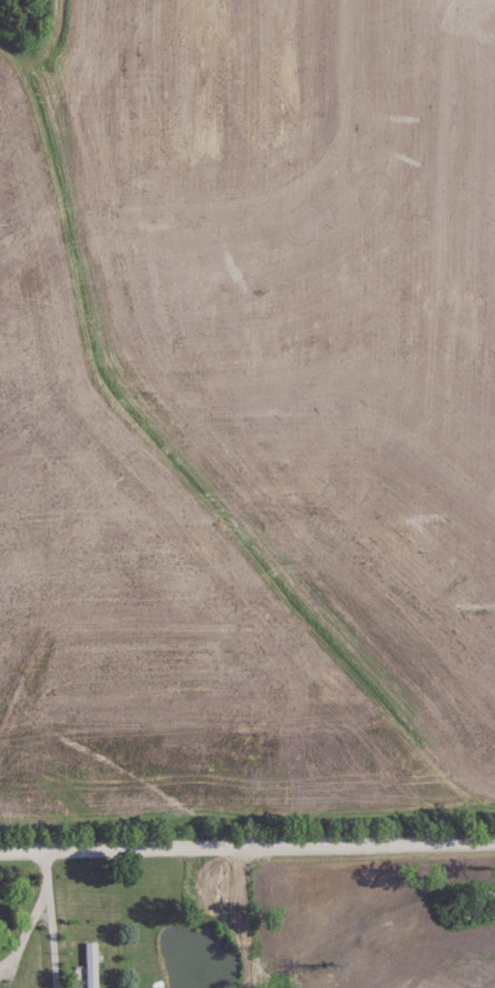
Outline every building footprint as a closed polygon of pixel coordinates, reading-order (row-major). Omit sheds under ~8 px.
[(85,942),(86,987),(97,987),(96,942),(85,942)]
